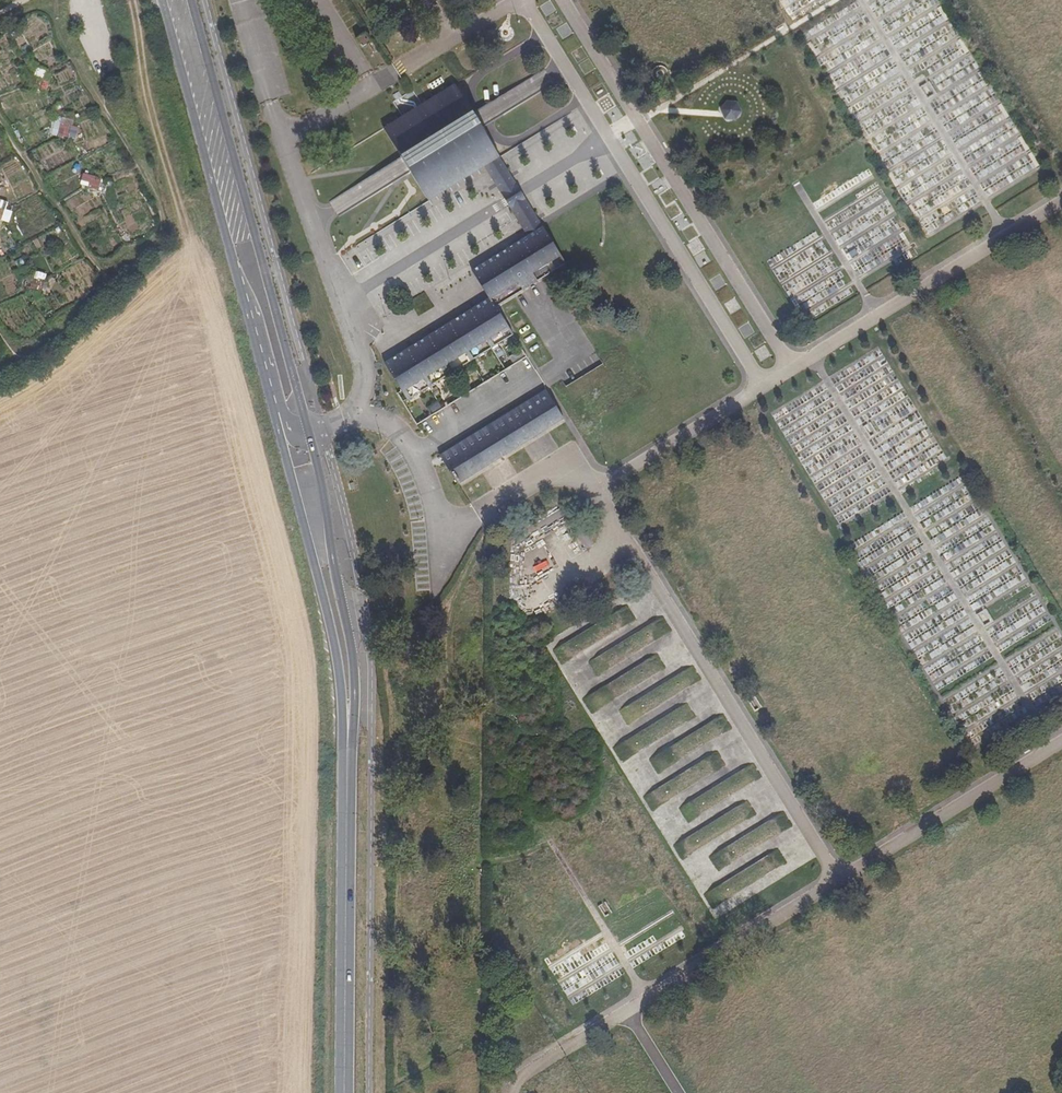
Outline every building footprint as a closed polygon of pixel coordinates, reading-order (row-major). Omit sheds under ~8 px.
[(414,175),(429,201),(485,168),(502,158),(501,157),(483,127),(479,120),(474,112),(458,86),(426,106),(399,121),(387,129),(403,157),(408,165),(412,171),(414,175)] [(737,102),(726,100),(720,109),(724,119),(736,120),(741,111),(737,102)] [(502,158),(485,168),(528,240),(545,230),(502,158)] [(81,183),(97,189),(101,178),(85,172),(81,183)] [(472,273),(489,303),(562,259),(545,230),(528,240),(472,273)] [(561,268),(562,259),(489,303),(494,311),(498,308),(561,268)] [(391,372),(494,311),(489,303),(386,364),(391,372)] [(391,372),(408,399),(515,336),(498,308),(494,311),(391,372)] [(441,455),(458,484),(565,421),(548,393),(441,455)] [(426,409),(415,415),(419,423),(430,417),(426,409)] [(665,669),(657,655),(584,700),(592,714),(665,669)] [(695,717),(687,703),(614,749),(622,762),(695,717)] [(731,729),(723,715),(650,761),(659,774),(731,729)] [(726,766),(717,753),(644,798),(653,812),(726,766)] [(761,777),(753,764),(680,809),(688,823),(761,777)] [(755,815),(747,801),(674,847),(683,860),(755,815)] [(792,826),(783,813),(710,858),(719,872),(792,826)] [(786,864),(777,850),(705,896),(713,909),(786,864)]
